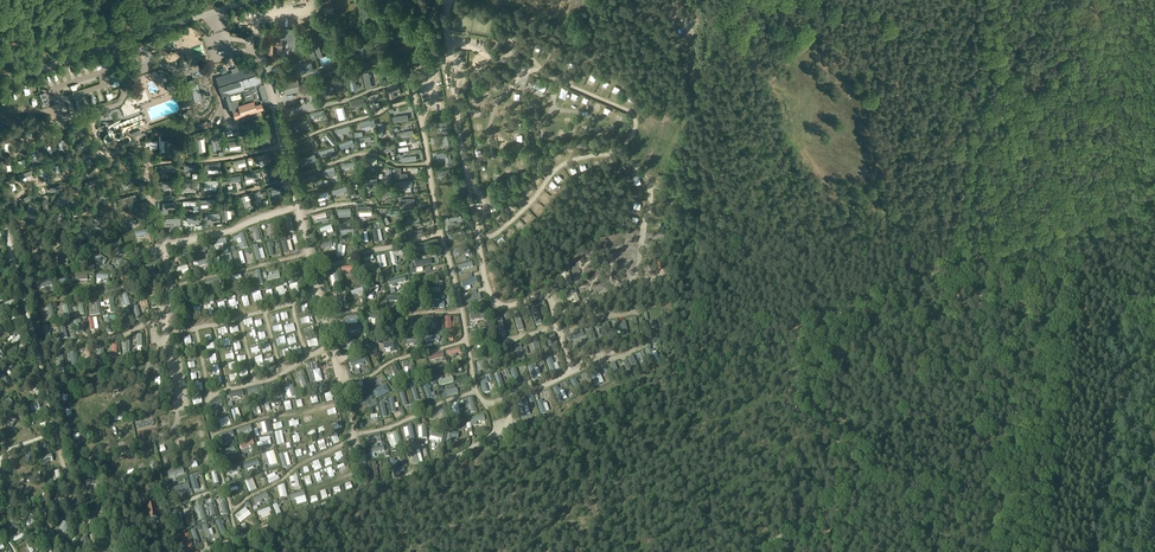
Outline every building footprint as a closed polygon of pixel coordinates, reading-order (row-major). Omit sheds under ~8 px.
[(390,16),(382,17),(384,24),(391,22),(390,16)] [(269,50),(269,54),(272,54),(272,58),(277,58),(277,54),(282,54),(282,47),(282,39),(282,36),(277,36),(269,36),(269,50)] [(325,54),(328,53),(323,38),(313,42),(318,56),(321,55),(321,56),(326,54),(325,54)] [(359,41),(357,55),(365,56),(368,43),(359,41)] [(532,48),(537,51),(541,44),(535,41),(532,48)] [(191,49),(194,58),(200,56),(197,47),(191,49)] [(299,66),(301,73),(313,71),(311,63),(303,65),(302,63),(299,64),(300,66),(299,66)] [(262,84),(261,84),(255,65),(238,71),(237,67),(234,68),(232,69),(233,72),(216,78),(223,97),(222,97),(227,110),(232,109),(235,118),(263,109),(261,103),(255,105),(254,100),(239,105),(237,99),(233,101),(231,101),(230,98),(229,95),(245,90),(246,93),(254,91),(257,100),(266,97),(262,84)] [(394,66),(380,70),(381,75),(396,72),(394,66)] [(368,72),(363,73),(366,89),(372,88),(369,77),(369,74),(368,72)] [(354,75),(348,77),(352,91),(357,89),(356,85),(355,79),(354,76),(354,75)] [(186,91),(183,92),(184,96),(187,95),(189,103),(193,102),(202,99),(195,77),(183,81),(186,91)] [(547,82),(537,77),(536,80),(531,78),(528,86),(532,88),(531,91),(542,95),(543,91),(544,91),(546,86),(547,82)] [(301,90),(298,79),(282,83),(285,94),(301,90)] [(604,82),(600,90),(606,93),(610,86),(604,82)] [(166,85),(168,91),(175,89),(173,83),(167,84),(166,85)] [(399,83),(387,87),(390,97),(396,95),(395,90),(401,89),(399,83)] [(48,101),(46,96),(45,92),(40,94),(45,106),(49,104),(48,101)] [(376,108),(374,99),(380,97),(378,92),(367,94),(371,109),(376,108)] [(364,98),(350,103),(352,108),(366,104),(364,98)] [(606,108),(603,114),(609,117),(612,111),(606,108)] [(324,109),(311,113),(312,118),(325,115),(324,109)] [(619,113),(614,117),(619,122),(624,118),(619,113)] [(305,116),(291,120),(292,125),(306,121),(305,116)] [(374,118),(359,122),(361,127),(370,124),(373,124),(375,123),(374,118)] [(196,130),(212,126),(211,121),(206,122),(206,121),(202,122),(202,123),(195,124),(196,130)] [(81,122),(70,131),(74,135),(84,126),(81,122)] [(19,128),(7,132),(8,136),(10,136),(17,134),(20,133),(19,128)] [(413,130),(397,132),(398,138),(414,135),(413,130)] [(265,133),(253,137),(254,141),(267,137),(265,133)] [(328,133),(324,136),(333,145),(336,142),(328,133)] [(85,138),(75,148),(78,152),(89,142),(85,138)] [(311,139),(297,144),(299,149),(309,146),(311,145),(313,144),(311,139)] [(352,139),(340,144),(342,149),(354,144),(352,139)] [(46,144),(41,146),(47,157),(51,155),(50,154),(47,147),(46,144)] [(333,146),(321,151),(322,155),(331,152),(333,151),(335,150),(333,146)] [(38,149),(34,151),(34,153),(38,159),(40,162),(44,160),(38,149)] [(450,151),(436,153),(437,159),(445,157),(446,163),(451,162),(450,151)] [(131,153),(122,158),(127,166),(135,162),(131,153)] [(269,154),(258,156),(259,161),(263,161),(264,165),(271,164),(269,154)] [(554,163),(559,160),(555,154),(551,157),(554,163)] [(83,158),(79,159),(82,166),(91,162),(89,156),(86,157),(85,155),(82,157),(83,158)] [(19,164),(16,165),(17,170),(29,166),(28,161),(26,162),(19,164)] [(54,163),(50,164),(53,176),(58,175),(57,173),(55,166),(54,163)] [(334,166),(322,170),(323,175),(335,171),(334,166)] [(117,167),(104,170),(105,175),(118,171),(117,167)] [(394,173),(394,178),(407,178),(407,173),(401,173),(401,168),(394,167),(394,173)] [(31,170),(19,174),(20,179),(22,178),(29,176),(32,174),(31,170)] [(259,172),(244,175),(246,180),(252,178),(256,177),(260,176),(259,172)] [(536,174),(533,176),(538,183),(541,180),(536,174)] [(137,175),(120,180),(122,186),(139,181),(137,175)] [(98,178),(85,182),(86,187),(100,183),(98,178)] [(9,180),(5,182),(9,194),(14,192),(13,190),(11,183),(9,180)] [(345,182),(335,189),(338,192),(346,187),(347,186),(348,186),(345,182)] [(390,188),(379,194),(382,198),(388,194),(391,193),(392,192),(390,188)] [(31,194),(23,198),(25,202),(33,198),(31,194)] [(104,195),(101,194),(98,200),(106,204),(109,198),(107,197),(107,195),(105,194),(104,195)] [(61,195),(58,200),(60,202),(59,203),(64,207),(70,200),(65,196),(64,198),(61,195)] [(135,195),(118,199),(120,205),(136,200),(135,195)] [(415,197),(400,198),(400,207),(415,206),(415,197)] [(229,219),(227,209),(229,209),(228,205),(227,206),(226,204),(220,205),(222,220),(229,219)] [(28,206),(26,211),(29,213),(28,214),(33,217),(37,208),(32,206),(31,208),(28,206)] [(59,214),(46,219),(48,224),(61,218),(59,214)] [(93,217),(91,222),(105,227),(107,222),(93,217)] [(134,219),(121,223),(122,228),(136,224),(134,219)] [(401,224),(391,228),(393,235),(404,231),(401,224)] [(409,238),(424,233),(422,228),(413,231),(411,225),(406,226),(409,238)] [(82,228),(79,228),(79,235),(89,235),(89,228),(86,228),(86,227),(83,226),(82,228)] [(464,229),(448,233),(449,238),(465,234),(464,229)] [(112,231),(100,237),(102,241),(115,235),(112,231)] [(46,232),(35,240),(39,244),(49,236),(46,232)] [(68,234),(56,241),(58,245),(70,238),(68,234)] [(286,239),(281,240),(284,254),(289,253),(289,252),(287,242),(286,239)] [(604,240),(595,245),(597,249),(598,249),(604,245),(606,244),(604,240)] [(257,246),(252,247),(257,262),(261,261),(258,250),(257,246)] [(468,246),(453,251),(455,255),(470,251),(468,246)] [(590,248),(581,253),(584,257),(591,253),(592,252),(590,248)] [(187,250),(182,252),(185,260),(186,264),(190,263),(187,250)] [(402,250),(389,253),(392,266),(398,265),(396,257),(403,255),(402,250)] [(78,253),(75,257),(85,267),(88,263),(78,253)] [(95,253),(93,257),(104,265),(107,261),(95,253)] [(238,253),(232,255),(236,267),(241,266),(241,265),(238,253)] [(230,255),(218,258),(218,259),(220,264),(227,262),(229,270),(234,268),(230,256),(230,255)] [(58,258),(58,265),(67,265),(67,258),(64,258),(64,256),(61,256),(61,258),(58,258)] [(577,256),(568,263),(571,266),(572,266),(577,261),(579,260),(577,256)] [(118,259),(116,264),(129,269),(131,265),(118,259)] [(472,262),(457,267),(459,271),(473,267),(472,262)] [(34,264),(29,265),(32,279),(37,277),(34,264)] [(145,268),(146,275),(156,274),(155,267),(152,268),(152,266),(149,266),(149,268),(145,268)] [(430,269),(424,270),(425,273),(426,278),(439,276),(438,271),(431,272),(430,269)] [(590,269),(588,274),(589,274),(596,277),(598,278),(600,273),(590,269)] [(576,273),(571,274),(575,284),(579,282),(577,275),(576,273)] [(388,281),(389,286),(392,285),(395,285),(406,282),(404,277),(403,277),(388,281)] [(478,283),(476,278),(461,283),(463,288),(470,286),(470,285),(478,283)] [(51,281),(37,283),(38,289),(52,286),(51,281)] [(5,282),(2,285),(6,289),(8,291),(10,293),(13,290),(5,282)] [(581,287),(576,288),(580,298),(585,296),(584,296),(582,289),(581,287)] [(255,301),(261,300),(258,291),(252,292),(255,301)] [(345,291),(330,295),(331,301),(346,298),(345,291)] [(124,302),(122,303),(123,307),(125,306),(130,305),(126,294),(122,295),(124,302)] [(480,294),(464,298),(465,304),(481,299),(480,294)] [(229,301),(230,311),(237,310),(236,300),(229,301)] [(100,315),(98,302),(93,303),(94,312),(88,313),(88,316),(100,315)] [(67,305),(62,307),(64,314),(66,319),(70,318),(67,305)] [(137,307),(133,308),(136,321),(141,319),(137,307)] [(536,308),(531,310),(536,326),(541,324),(536,308)] [(128,325),(126,313),(118,315),(120,327),(128,325)] [(518,314),(513,315),(518,331),(523,330),(518,314)] [(450,317),(444,317),(445,331),(452,330),(451,317),(450,317)] [(411,319),(411,325),(417,325),(417,330),(422,330),(422,319),(411,319)] [(501,319),(496,320),(501,336),(506,335),(501,319)] [(624,322),(619,323),(623,339),(628,338),(624,322)] [(607,323),(602,325),(607,340),(612,338),(607,323)] [(646,327),(644,327),(645,332),(661,329),(660,324),(649,326),(646,327)] [(64,325),(59,326),(62,340),(67,339),(64,325)] [(590,327),(585,329),(591,344),(596,342),(590,327)] [(581,331),(567,338),(568,339),(569,342),(583,336),(581,331)] [(18,335),(11,342),(14,346),(21,339),(18,335)] [(553,335),(548,337),(552,349),(553,353),(559,351),(557,347),(553,335)] [(222,341),(224,348),(230,346),(228,339),(222,341)] [(537,339),(532,341),(534,351),(536,357),(541,355),(540,352),(537,339)] [(315,340),(307,343),(310,350),(318,347),(315,340)] [(375,344),(374,340),(361,342),(362,347),(368,346),(369,348),(370,348),(371,353),(376,352),(375,344)] [(395,343),(382,345),(383,349),(391,348),(392,354),(397,353),(395,343)] [(520,344),(515,346),(515,348),(519,361),(524,360),(521,348),(520,344)] [(24,347),(15,350),(17,358),(26,355),(24,347)] [(460,348),(446,351),(448,357),(456,354),(461,353),(460,348)] [(650,348),(645,350),(651,364),(656,362),(656,361),(652,353),(650,348)] [(443,353),(429,356),(430,361),(442,358),(444,358),(443,353)] [(633,356),(628,359),(634,373),(639,371),(633,356)] [(365,357),(350,363),(351,368),(367,362),(365,357)] [(551,358),(545,360),(551,374),(556,372),(556,371),(553,364),(551,358)] [(316,363),(306,366),(308,373),(310,382),(312,392),(322,390),(320,382),(322,382),(319,370),(318,371),(316,363)] [(614,363),(609,365),(615,379),(620,377),(614,363)] [(394,366),(390,368),(393,374),(395,377),(395,379),(400,376),(394,366)] [(533,366),(528,367),(532,381),(538,379),(537,379),(534,370),(533,366)] [(515,369),(510,371),(515,386),(520,384),(515,369)] [(593,370),(588,373),(595,387),(600,385),(599,385),(596,376),(599,374),(597,371),(594,372),(593,370)] [(0,374),(0,379),(9,386),(11,382),(0,373),(0,374)] [(227,381),(231,380),(231,383),(236,383),(235,375),(226,377),(227,381)] [(499,375),(494,376),(498,390),(504,389),(499,375)] [(440,380),(438,381),(439,386),(454,382),(452,377),(443,380),(441,380),(440,380)] [(486,378),(478,381),(483,394),(487,392),(485,384),(488,383),(486,378)] [(575,379),(570,381),(576,393),(581,391),(575,379)] [(377,400),(390,392),(385,384),(372,392),(377,400)] [(427,384),(422,386),(427,399),(432,398),(427,384)] [(34,386),(31,389),(36,394),(37,396),(41,393),(34,386)] [(262,386),(249,389),(250,394),(263,391),(262,386)] [(278,386),(274,387),(279,400),(283,398),(278,386)] [(293,386),(288,387),(288,388),(292,398),(292,399),(297,397),(293,386)] [(415,387),(410,388),(414,401),(419,400),(415,387)] [(557,387),(552,390),(559,403),(564,401),(563,400),(559,392),(558,390),(557,387)] [(448,391),(441,393),(443,398),(458,393),(457,388),(455,389),(448,391)] [(371,396),(358,402),(360,406),(373,400),(371,396)] [(210,405),(209,405),(212,409),(219,405),(221,403),(223,402),(220,398),(210,405)] [(541,400),(536,402),(541,415),(546,413),(546,412),(543,405),(542,403),(541,400)] [(522,404),(521,401),(516,403),(520,418),(526,417),(526,416),(523,408),(527,407),(526,403),(522,404)] [(38,403),(29,405),(31,412),(40,410),(38,403)] [(445,407),(432,412),(434,417),(441,413),(445,420),(450,418),(446,411),(447,411),(445,407)] [(484,415),(470,419),(471,424),(478,423),(485,421),(484,415)] [(9,416),(6,422),(8,423),(7,424),(12,427),(16,421),(9,416)] [(250,426),(238,430),(239,434),(252,430),(250,426)] [(407,428),(403,429),(405,441),(408,440),(409,445),(415,444),(414,440),(410,441),(407,428)] [(232,432),(219,436),(221,442),(228,439),(231,438),(234,437),(232,432)] [(448,432),(446,443),(451,444),(452,438),(458,439),(459,434),(448,432)] [(367,436),(368,440),(376,439),(377,444),(381,443),(379,433),(367,436)] [(398,433),(393,434),(393,435),(397,446),(397,447),(402,445),(398,433)] [(392,436),(387,438),(393,453),(398,452),(392,436)] [(252,441),(240,446),(242,450),(254,445),(252,441)] [(306,445),(309,455),(314,453),(312,443),(306,445)] [(234,447),(220,452),(222,456),(236,451),(234,447)] [(274,451),(269,452),(273,465),(277,464),(274,451)] [(416,451),(411,452),(415,465),(420,464),(420,463),(416,451)] [(51,454),(42,456),(43,464),(53,462),(51,454)] [(283,454),(279,455),(283,469),(287,468),(283,454)] [(258,460),(245,465),(246,469),(259,465),(258,460)] [(394,460),(390,461),(394,475),(399,473),(394,460)] [(376,463),(370,464),(373,478),(378,477),(376,463)] [(183,469),(167,473),(169,478),(184,474),(183,469)] [(124,478),(122,472),(116,474),(119,481),(124,478)] [(313,484),(310,474),(302,477),(305,487),(313,484)] [(195,476),(190,477),(193,491),(198,489),(196,480),(195,477),(195,476)] [(269,480),(268,481),(270,484),(279,480),(277,476),(276,477),(269,480)] [(248,480),(244,481),(249,492),(249,493),(253,491),(248,480)] [(98,481),(85,481),(85,485),(94,486),(93,491),(97,491),(98,481)] [(18,485),(15,491),(19,494),(23,488),(18,485)] [(188,485),(172,489),(174,494),(189,490),(188,485)] [(304,492),(290,496),(291,500),(296,499),(305,496),(304,492)] [(266,493),(253,500),(255,504),(259,502),(262,501),(269,497),(266,493)] [(315,494),(307,496),(310,508),(318,506),(315,494)] [(62,497),(54,499),(55,506),(64,504),(62,497)] [(157,517),(154,504),(147,506),(150,518),(157,517)] [(212,504),(208,505),(212,519),(216,518),(212,504)] [(277,504),(273,506),(278,518),(282,516),(279,509),(277,506),(277,504)] [(202,508),(197,509),(202,523),(206,522),(202,508)] [(245,508),(235,516),(237,519),(237,520),(248,512),(245,508)] [(270,508),(257,513),(258,515),(259,516),(261,516),(262,515),(265,514),(269,513),(271,512),(270,508)] [(192,513),(187,514),(190,528),(195,526),(192,513)] [(220,520),(215,522),(221,536),(226,534),(220,520)] [(70,525),(63,521),(58,529),(66,533),(70,525)] [(206,524),(201,526),(205,538),(210,537),(210,536),(208,531),(207,529),(206,526),(206,525),(206,524)] [(194,529),(190,531),(195,545),(199,543),(194,529)] [(188,533),(182,535),(188,549),(193,547),(188,533)] [(13,539),(12,539),(14,542),(25,537),(23,534),(16,537),(13,539)] [(25,544),(30,551),(34,551),(31,547),(30,545),(29,542),(25,544)]
